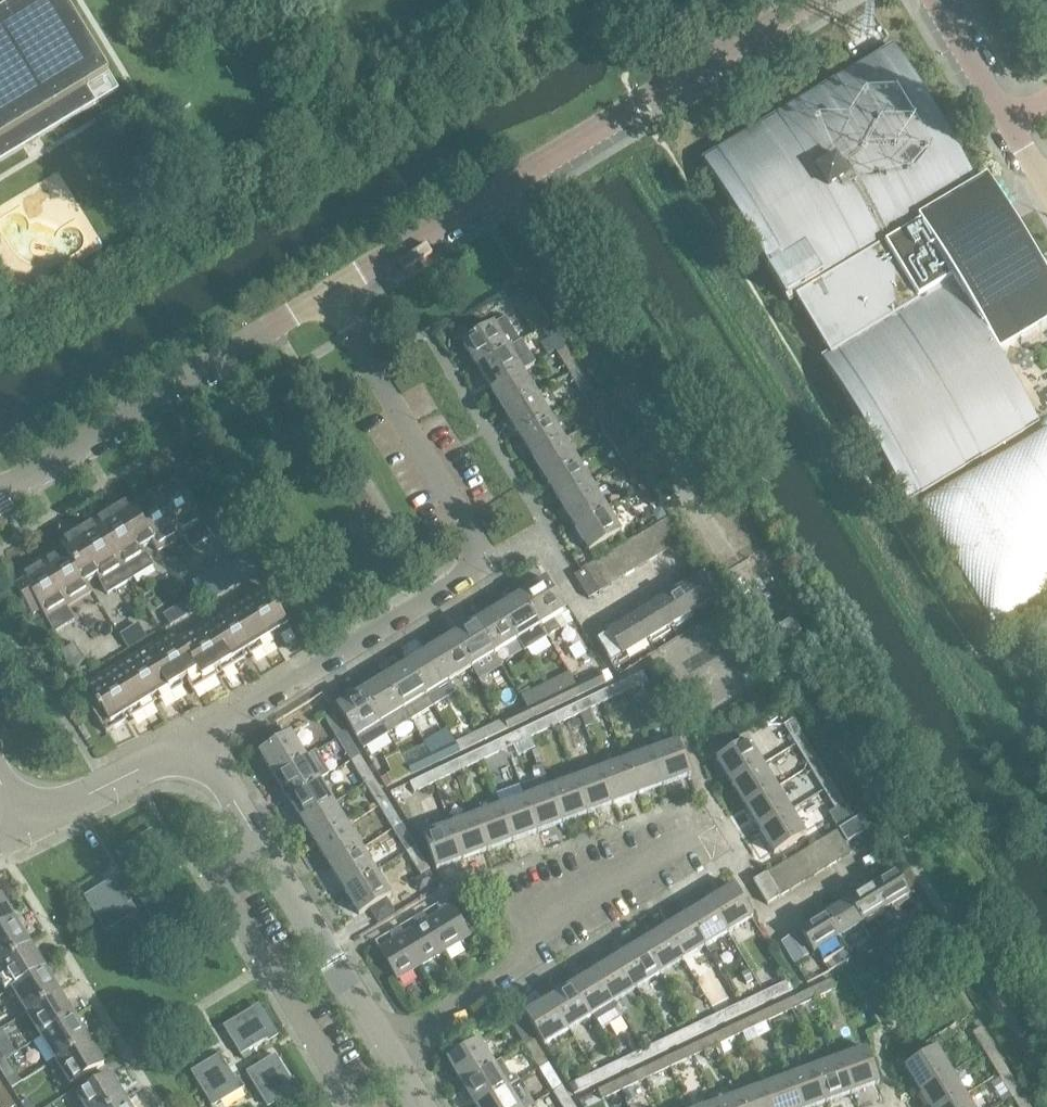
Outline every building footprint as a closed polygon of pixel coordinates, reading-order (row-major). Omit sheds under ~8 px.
[(97,104),(88,88),(108,76),(117,92),(118,91),(64,0),(0,0),(0,163),(97,104)] [(1035,258),(1003,205),(988,181),(978,188),(894,48),(704,162),(790,305),(797,300),(829,354),(821,358),(907,501),(1037,423),(992,346),(1000,341),(1046,312),(1046,278),(1035,258)] [(463,344),(477,367),(509,348),(520,341),(505,318),(463,344)] [(542,328),(556,351),(565,346),(551,323),(542,328)] [(565,346),(556,351),(570,374),(579,369),(565,346)] [(477,367),(491,390),(523,371),(509,348),(477,367)] [(570,374),(583,397),(592,391),(579,369),(570,374)] [(491,390),(505,413),(537,394),(523,371),(491,390)] [(505,413),(519,436),(551,417),(537,394),(505,413)] [(612,443),(620,437),(607,415),(598,420),(612,443)] [(519,436),(533,459),(565,440),(551,417),(519,436)] [(612,443),(626,466),(635,461),(620,437),(612,443)] [(533,459),(547,482),(579,463),(565,440),(533,459)] [(626,466),(640,489),(648,483),(635,461),(626,466)] [(547,482),(561,505),(593,486),(579,463),(547,482)] [(176,479),(133,506),(130,501),(95,522),(122,569),(141,557),(142,558),(146,555),(143,550),(152,544),(158,553),(184,538),(192,550),(212,538),(176,479)] [(640,489),(651,507),(659,501),(648,483),(640,489)] [(561,505),(575,528),(607,508),(593,486),(561,505)] [(590,552),(622,532),(607,508),(575,528),(590,552)] [(745,539),(730,515),(719,522),(734,546),(745,539)] [(669,518),(658,525),(673,548),(684,541),(669,518)] [(122,569),(95,522),(59,543),(63,549),(64,548),(86,584),(87,583),(97,577),(100,584),(104,581),(103,580),(122,569)] [(658,525),(647,532),(646,532),(661,556),(673,548),(658,525)] [(649,563),(661,556),(646,532),(634,539),(649,563)] [(634,539),(630,542),(623,546),(637,570),(649,563),(634,539)] [(623,546),(616,551),(611,554),(625,577),(637,570),(623,546)] [(19,576),(24,584),(16,589),(33,617),(41,612),(55,634),(75,621),(68,609),(93,593),(87,583),(86,584),(64,548),(63,549),(19,576)] [(193,583),(206,604),(258,573),(245,552),(193,583)] [(614,584),(625,577),(611,554),(599,561),(614,584)] [(602,592),(614,584),(599,561),(587,568),(602,592)] [(602,592),(587,568),(574,576),(589,600),(602,592)] [(704,575),(677,591),(692,615),(719,599),(704,575)] [(553,619),(564,612),(544,580),(521,595),(547,637),(560,629),(553,619)] [(87,703),(105,733),(107,735),(188,686),(193,694),(292,632),(265,587),(178,640),(174,632),(86,686),(94,698),(87,703)] [(677,591),(651,608),(665,632),(692,615),(677,591)] [(518,641),(524,651),(547,637),(521,595),(498,609),(518,641)] [(185,602),(193,614),(200,610),(192,597),(185,602)] [(185,602),(178,606),(186,619),(193,614),(185,602)] [(186,619),(178,606),(170,610),(179,624),(186,619)] [(645,644),(665,632),(651,608),(624,624),(641,651),(647,648),(645,644)] [(518,641),(498,609),(475,623),(495,655),(518,641)] [(179,624),(170,610),(163,615),(171,628),(179,624)] [(784,642),(801,632),(793,618),(777,629),(784,642)] [(495,655),(475,623),(453,637),(472,669),(495,655)] [(619,665),(641,651),(624,624),(597,641),(611,664),(616,661),(619,665)] [(472,669),(453,637),(430,651),(449,683),(472,669)] [(74,644),(62,651),(73,670),(85,663),(74,644)] [(449,683),(430,651),(407,665),(427,697),(427,696),(449,683)] [(427,697),(407,665),(384,679),(404,711),(404,710),(411,721),(434,707),(427,696),(427,697)] [(620,683),(625,693),(648,682),(643,672),(620,683)] [(576,686),(578,689),(581,695),(605,683),(600,674),(576,686)] [(404,711),(384,679),(362,693),(381,724),(382,724),(404,711)] [(620,683),(597,694),(602,704),(625,693),(620,683)] [(553,697),(558,706),(581,695),(578,689),(576,686),(553,697)] [(381,724),(362,693),(338,707),(365,750),(388,735),(382,724),(381,724)] [(574,705),(579,715),(602,704),(597,694),(574,705)] [(533,717),(558,706),(553,697),(528,709),(533,717)] [(574,705),(551,716),(556,726),(579,715),(574,705)] [(503,720),(503,721),(508,730),(533,717),(528,709),(503,720)] [(338,739),(347,734),(339,721),(334,714),(325,719),(338,739)] [(579,715),(570,720),(574,730),(584,725),(579,715)] [(528,727),(532,737),(556,726),(551,716),(528,727)] [(797,746),(806,741),(793,719),(784,725),(797,746)] [(478,732),(481,736),(483,741),(508,730),(503,721),(503,720),(478,732)] [(528,727),(505,738),(509,748),(532,737),(528,727)] [(455,743),(461,752),(483,741),(481,736),(478,732),(455,743)] [(260,754),(274,777),(307,757),(293,734),(260,754)] [(351,762),(360,756),(347,734),(338,739),(351,762)] [(482,749),(486,759),(509,748),(505,738),(482,749)] [(749,741),(716,761),(731,785),(763,765),(749,741)] [(797,746),(810,767),(819,762),(806,741),(797,746)] [(436,764),(461,752),(455,743),(431,755),(436,764)] [(678,743),(652,752),(665,788),(691,779),(678,743)] [(482,749),(458,760),(463,770),(486,759),(482,749)] [(665,788),(652,752),(627,762),(640,797),(665,788)] [(407,766),(412,775),(436,764),(431,755),(407,766)] [(366,785),(375,780),(360,756),(351,762),(366,785)] [(321,780),(307,757),(274,777),(288,800),(321,780)] [(435,771),(440,781),(463,770),(458,760),(435,771)] [(640,797),(627,762),(601,771),(615,806),(640,797)] [(823,788),(832,783),(819,762),(810,767),(823,788)] [(777,788),(763,765),(731,785),(745,808),(777,788)] [(407,766),(387,776),(391,785),(412,775),(407,766)] [(414,793),(440,781),(435,771),(410,783),(414,793)] [(615,806),(601,771),(576,780),(589,815),(615,806)] [(545,775),(498,792),(501,801),(549,784),(545,775)] [(335,803),(321,780),(288,800),(302,823),(335,803)] [(379,808),(389,802),(375,780),(366,785),(379,808)] [(589,815),(576,780),(551,789),(564,825),(589,815)] [(845,804),(832,783),(823,788),(836,810),(841,806),(845,804)] [(791,811),(777,788),(745,808),(759,831),(791,811)] [(564,825),(551,789),(526,798),(539,834),(564,825)] [(539,834),(526,798),(500,807),(514,843),(539,834)] [(394,831),(403,825),(389,802),(379,808),(394,831)] [(349,826),(335,803),(302,823),(316,846),(349,826)] [(836,810),(830,813),(839,830),(855,820),(845,804),(841,806),(836,810)] [(514,843),(500,807),(475,816),(488,852),(514,843)] [(806,835),(791,811),(759,831),(774,855),(806,835)] [(488,852),(475,816),(450,825),(463,861),(488,852)] [(861,816),(839,830),(847,844),(869,830),(861,816)] [(408,854),(417,848),(403,825),(394,831),(408,854)] [(463,861),(450,825),(424,835),(437,870),(463,861)] [(363,849),(349,826),(316,846),(330,869),(363,849)] [(839,830),(825,838),(839,861),(851,854),(845,844),(847,844),(839,830)] [(166,861),(149,833),(116,852),(134,881),(166,861)] [(813,845),(827,869),(839,861),(825,838),(813,845)] [(813,845),(801,853),(815,876),(827,869),(813,845)] [(430,870),(417,848),(408,854),(421,876),(430,870)] [(377,872),(363,849),(330,869),(345,892),(377,872)] [(803,883),(815,876),(801,853),(789,860),(803,883)] [(803,883),(789,860),(777,867),(791,890),(803,883)] [(765,874),(780,898),(791,890),(777,867),(765,874)] [(391,896),(377,872),(345,892),(359,916),(391,896)] [(871,887),(886,911),(910,896),(895,872),(871,887)] [(780,898),(765,874),(753,882),(768,905),(780,898)] [(104,930),(132,912),(113,880),(84,897),(104,930)] [(159,930),(188,913),(169,881),(139,898),(159,930)] [(732,887),(709,901),(729,934),(752,919),(732,887)] [(848,901),(862,925),(886,911),(871,887),(848,901)] [(0,899),(0,933),(16,923),(2,898),(0,899)] [(470,937),(451,907),(446,900),(436,906),(441,914),(428,921),(446,951),(470,937)] [(729,934),(709,901),(686,915),(706,948),(729,934)] [(824,916),(839,939),(862,925),(848,901),(824,916)] [(446,951),(428,921),(423,913),(413,920),(417,928),(404,935),(423,965),(446,951)] [(706,948),(686,915),(663,929),(683,962),(706,948)] [(815,954),(839,939),(824,916),(801,930),(815,954)] [(16,923),(0,933),(0,965),(31,946),(16,923)] [(894,925),(887,929),(894,940),(901,936),(894,925)] [(423,965),(404,935),(400,927),(389,934),(394,941),(380,950),(398,980),(423,965)] [(683,962),(663,929),(640,943),(660,976),(683,962)] [(795,934),(782,942),(790,956),(803,948),(795,934)] [(660,976),(640,943),(617,957),(637,990),(660,976)] [(31,946),(0,965),(0,971),(12,990),(45,970),(31,946)] [(637,990),(617,957),(595,971),(614,1003),(637,990)] [(60,993),(45,970),(12,990),(26,1014),(60,993)] [(749,970),(739,976),(746,987),(756,981),(749,970)] [(614,1003),(595,971),(572,985),(591,1017),(614,1003)] [(831,979),(808,990),(813,1000),(836,989),(831,979)] [(789,981),(764,993),(769,1002),(793,991),(789,981)] [(591,1017),(572,985),(549,999),(569,1031),(591,1017)] [(785,1001),(790,1011),(813,1000),(808,990),(785,1001)] [(74,1017),(60,993),(26,1014),(41,1038),(74,1017)] [(733,993),(726,998),(731,1007),(739,1003),(733,993)] [(740,1004),(744,1014),(769,1002),(764,993),(740,1004)] [(569,1031),(549,999),(525,1014),(544,1046),(569,1031)] [(785,1001),(762,1012),(767,1022),(790,1011),(785,1001)] [(740,1004),(716,1016),(720,1025),(744,1014),(740,1004)] [(273,1037),(256,1007),(223,1027),(241,1056),(273,1037)] [(739,1023),(743,1033),(767,1022),(762,1012),(739,1023)] [(691,1027),(696,1037),(720,1025),(716,1016),(691,1027)] [(55,1061),(89,1041),(74,1017),(41,1038),(55,1061)] [(513,1027),(525,1046),(534,1041),(522,1021),(513,1027)] [(739,1023),(716,1034),(720,1044),(743,1033),(739,1023)] [(691,1027),(667,1039),(671,1048),(696,1037),(691,1027)] [(972,1033),(984,1052),(993,1047),(982,1027),(972,1033)] [(693,1045),(697,1055),(720,1044),(716,1034),(693,1045)] [(643,1050),(647,1060),(671,1048),(667,1039),(643,1050)] [(103,1065),(89,1041),(55,1061),(70,1086),(103,1065)] [(462,1085),(495,1065),(501,1061),(501,1060),(494,1064),(480,1041),(448,1061),(462,1085)] [(546,1060),(534,1041),(525,1046),(537,1065),(546,1060)] [(693,1045),(670,1056),(674,1066),(697,1055),(693,1045)] [(1005,1066),(993,1047),(984,1052),(996,1072),(1005,1066)] [(839,1058),(852,1092),(878,1083),(865,1048),(839,1058)] [(906,1068),(920,1092),(952,1072),(938,1049),(906,1068)] [(643,1050),(618,1062),(623,1072),(647,1060),(643,1050)] [(211,1105),(239,1087),(220,1055),(191,1072),(211,1105)] [(266,1105),(295,1088),(275,1055),(246,1073),(266,1105)] [(647,1067),(651,1077),(674,1066),(670,1056),(647,1067)] [(814,1067),(827,1101),(852,1092),(839,1058),(814,1067)] [(4,1060),(0,1063),(0,1070),(6,1080),(14,1075),(4,1060)] [(519,1082),(516,1077),(510,1075),(501,1061),(495,1065),(462,1085),(476,1106),(477,1106),(519,1082)] [(594,1073),(599,1083),(623,1072),(618,1062),(594,1073)] [(541,1073),(553,1092),(562,1086),(550,1067),(541,1073)] [(647,1067),(623,1078),(628,1088),(651,1077),(647,1067)] [(800,1106),(811,1106),(827,1101),(814,1067),(789,1076),(800,1106)] [(930,1106),(947,1106),(966,1095),(952,1072),(920,1092),(930,1106)] [(573,1095),(599,1083),(594,1073),(568,1086),(573,1095)] [(1022,1093),(1010,1073),(1001,1079),(1012,1098),(1022,1093)] [(77,1097),(83,1106),(115,1106),(125,1101),(110,1076),(77,1097)] [(772,1106),(800,1106),(789,1076),(764,1086),(772,1106)] [(628,1088),(623,1078),(598,1091),(602,1100),(628,1088)] [(509,1088),(519,1082),(477,1106),(520,1106),(509,1088)] [(562,1106),(571,1106),(574,1105),(562,1086),(553,1092),(562,1106)] [(743,1106),(772,1106),(764,1086),(739,1095),(743,1106)] [(6,1092),(0,1096),(0,1098),(5,1106),(15,1106),(16,1106),(6,1092)] [(1022,1093),(1012,1098),(1018,1106),(1030,1106),(1022,1093)] [(715,1106),(743,1106),(739,1095),(713,1104),(715,1106)] [(966,1095),(947,1106),(973,1106),(966,1095)]
